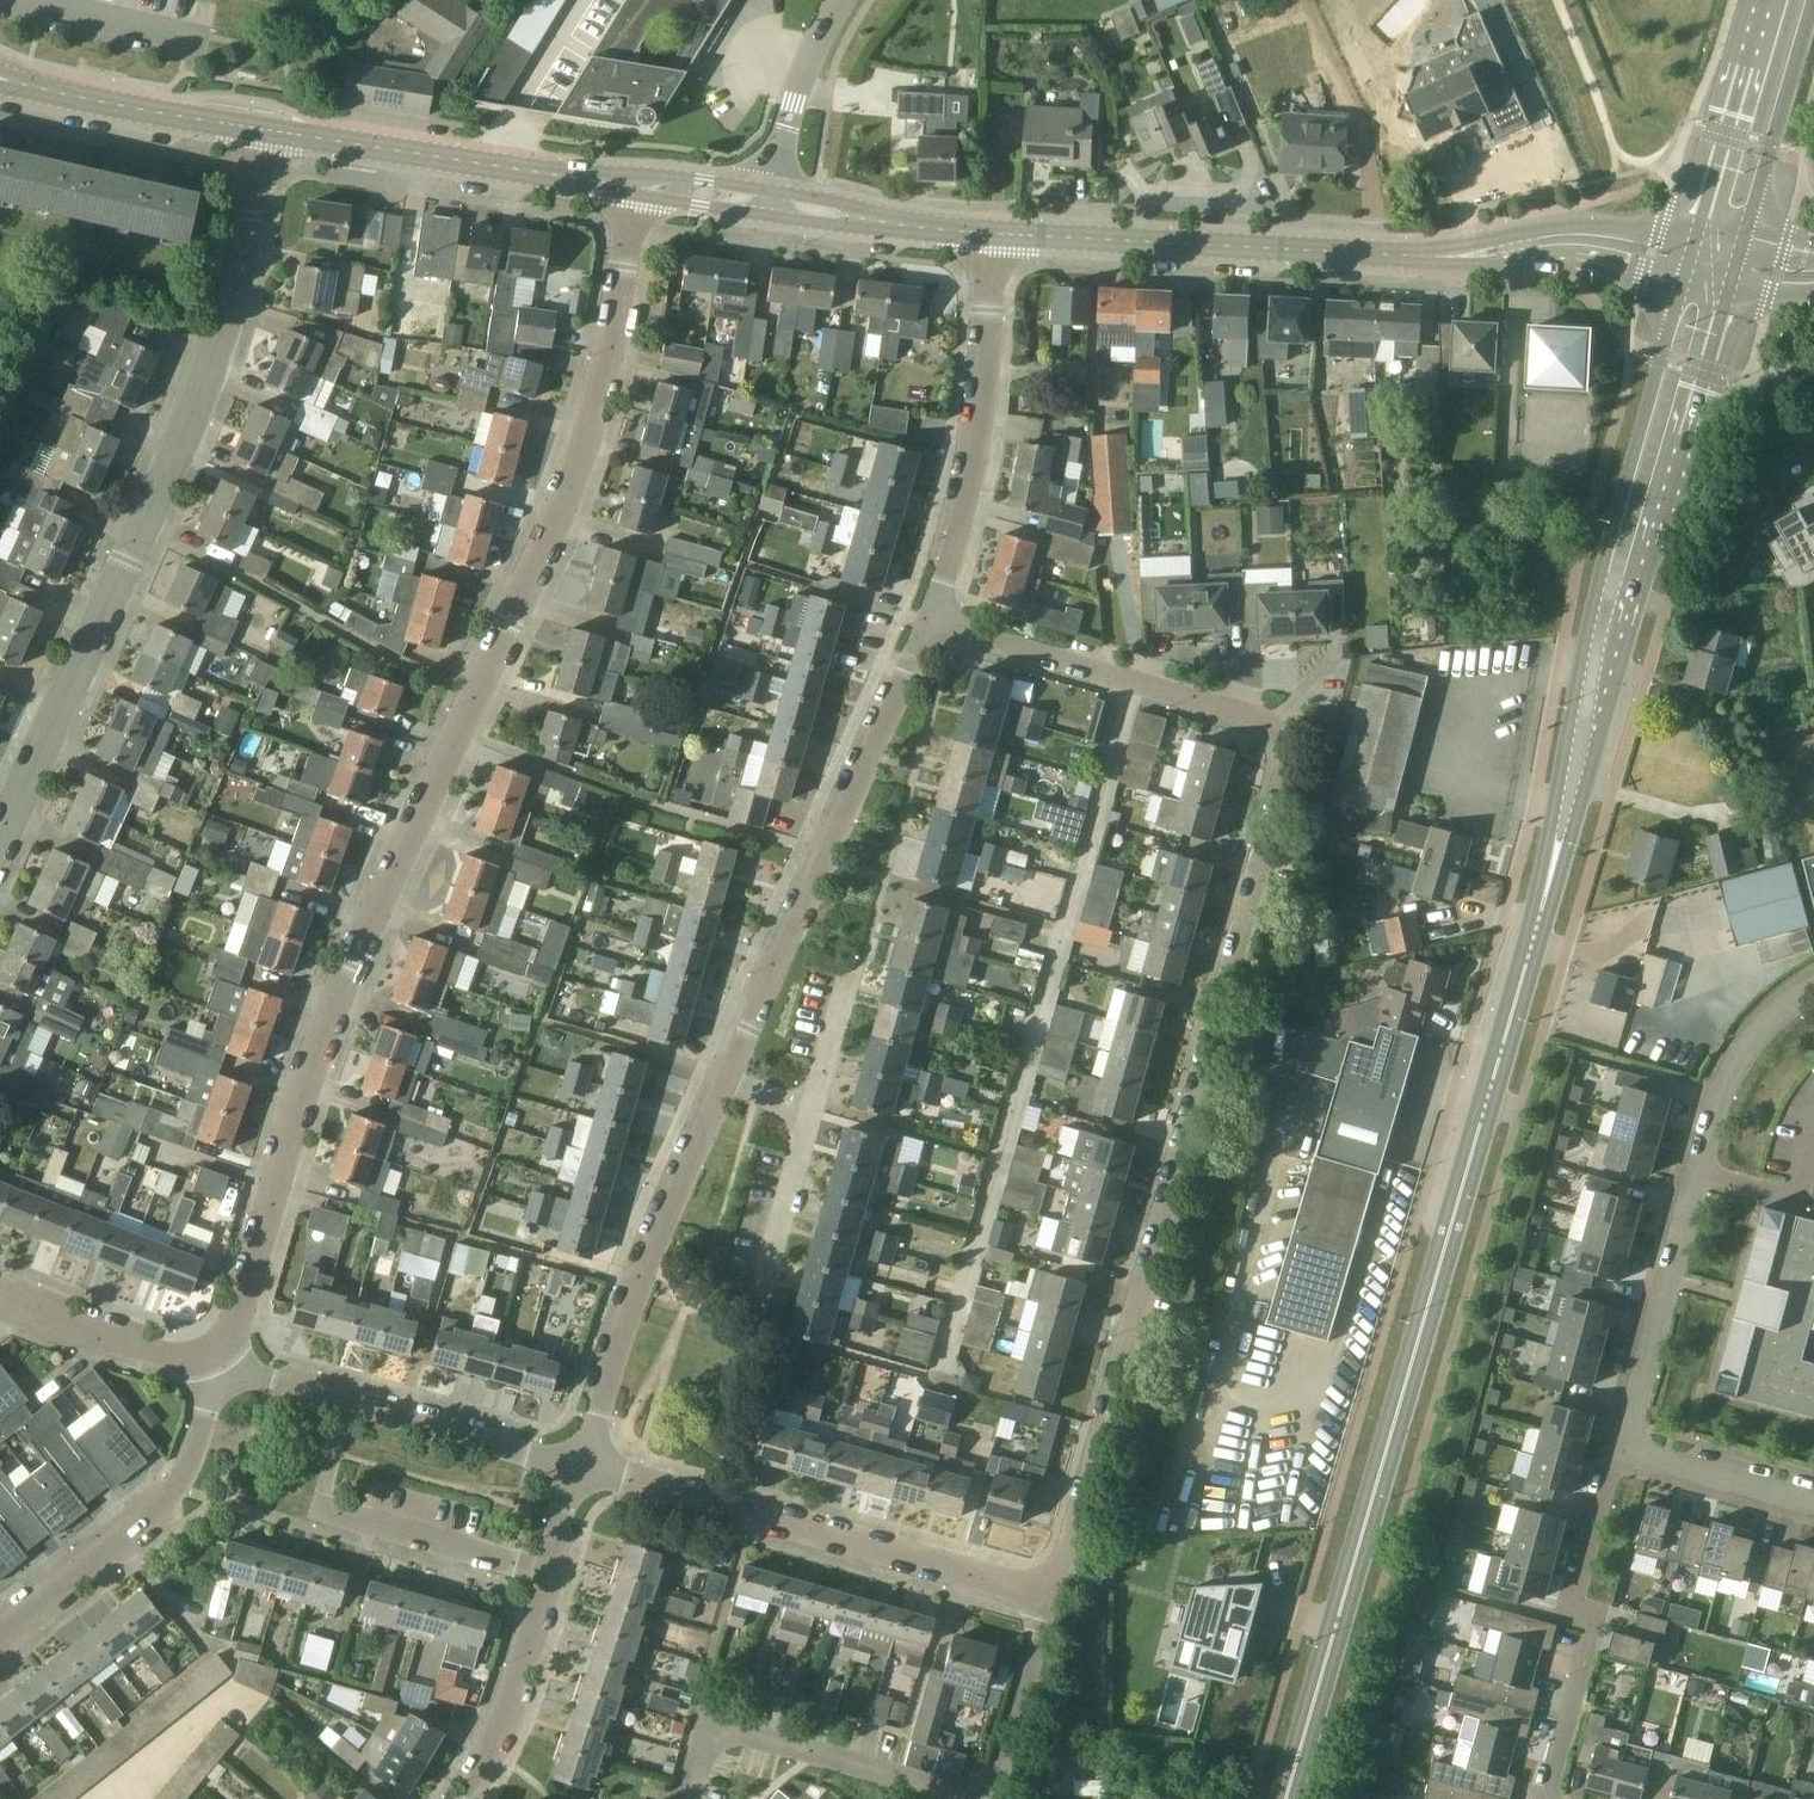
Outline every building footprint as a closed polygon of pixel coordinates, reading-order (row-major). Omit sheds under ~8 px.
[(344,101),(429,115),(435,79),(451,81),(489,21),(456,0),(407,0),(399,13),(421,32),(418,37),(422,39),(425,43),(427,47),(427,51),(426,55),(424,59),(421,62),(417,64),(413,64),(386,60),(383,69),(350,64),(344,101)] [(475,98),(501,112),(564,0),(529,0),(475,98)] [(553,114),(650,130),(730,0),(624,0),(553,114)] [(1188,0),(1158,0),(1163,11),(1188,0)] [(1194,0),(1178,8),(1182,17),(1198,10),(1194,0)] [(1242,17),(1251,14),(1247,0),(1241,0),(1236,1),(1242,17)] [(1123,41),(1143,32),(1133,8),(1113,16),(1123,41)] [(1531,125),(1480,12),(1464,19),(1456,41),(1459,47),(1418,65),(1416,69),(1415,68),(1409,71),(1412,77),(1413,77),(1408,92),(1410,96),(1406,97),(1408,102),(1403,104),(1397,118),(1412,124),(1417,122),(1425,141),(1456,127),(1457,128),(1470,123),(1469,121),(1481,116),(1492,142),(1531,125)] [(1211,97),(1229,89),(1216,58),(1198,65),(1211,97)] [(959,119),(947,119),(948,93),(902,91),(901,119),(926,120),(923,179),(958,181),(959,139),(958,139),(959,119)] [(1190,125),(1191,125),(1181,98),(1133,116),(1148,155),(1179,143),(1184,156),(1199,150),(1190,125)] [(1085,110),(1031,106),(1028,157),(1069,160),(1068,165),(1092,166),(1095,131),(1098,131),(1099,113),(1085,112),(1085,110)] [(1190,125),(1199,150),(1203,159),(1237,146),(1222,112),(1191,125),(1190,125)] [(1311,118),(1288,116),(1284,171),(1302,172),(1302,164),(1344,167),(1347,129),(1310,126),(1311,118)] [(27,206),(38,157),(5,150),(5,146),(2,141),(0,140),(0,200),(27,206)] [(71,165),(38,157),(27,206),(106,224),(117,175),(85,168),(85,164),(82,159),(79,158),(77,158),(72,161),(71,165)] [(150,183),(117,175),(106,224),(186,243),(197,194),(164,186),(165,182),(161,177),(156,176),(151,179),(150,183)] [(310,202),(305,236),(345,243),(346,237),(364,240),(369,211),(350,208),(350,207),(310,202)] [(380,245),(399,247),(404,216),(385,214),(380,245)] [(452,280),(458,244),(461,223),(423,217),(415,274),(452,280)] [(471,246),(458,244),(452,280),(493,286),(495,270),(501,229),(474,225),(471,246)] [(519,312),(510,311),(516,274),(542,278),(549,236),(514,231),(508,272),(500,271),(487,352),(490,353),(513,356),(516,340),(548,345),(553,345),(557,314),(519,309),(519,312)] [(716,279),(718,260),(687,256),(682,289),(714,293),(716,279)] [(357,316),(364,277),(366,265),(336,260),(334,272),(300,266),(293,305),(330,311),(357,316)] [(718,260),(716,279),(714,293),(711,316),(726,319),(736,320),(729,369),(745,371),(753,318),(756,292),(746,291),(749,264),(718,260)] [(796,330),(797,324),(804,272),(773,268),(768,301),(785,303),(781,328),(796,330)] [(835,276),(804,272),(797,324),(811,326),(814,307),(830,309),(835,276)] [(521,295),(550,299),(553,284),(524,279),(521,295)] [(865,355),(879,357),(890,284),(859,279),(854,312),(870,315),(865,355)] [(890,284),(879,357),(896,360),(900,336),(926,340),(930,309),(931,295),(920,293),(921,288),(890,284)] [(1090,325),(1092,288),(1061,286),(1059,307),(1057,307),(1056,324),(1057,324),(1056,344),(1073,345),(1074,325),(1090,325)] [(1139,347),(1141,290),(1104,288),(1101,345),(1139,347)] [(1141,290),(1139,347),(1136,407),(1162,408),(1164,358),(1157,357),(1158,331),(1174,331),(1175,292),(1141,290)] [(59,292),(54,305),(67,311),(73,298),(59,292)] [(1235,337),(1234,365),(1250,366),(1253,296),(1219,294),(1217,336),(1235,337)] [(1290,361),(1291,342),(1310,343),(1312,300),(1274,298),(1273,312),(1258,311),(1261,359),(1290,361)] [(583,315),(585,303),(571,301),(569,313),(583,315)] [(1378,357),(1380,303),(1331,301),(1328,354),(1378,357)] [(1396,361),(1397,356),(1420,357),(1420,341),(1421,341),(1423,305),(1380,303),(1378,357),(1377,360),(1396,361)] [(115,367),(146,381),(159,354),(123,337),(134,314),(106,305),(96,327),(109,333),(97,360),(115,367)] [(767,320),(753,318),(745,371),(760,373),(767,320)] [(1453,366),(1453,368),(1494,371),(1497,326),(1492,325),(1492,320),(1477,319),(1477,324),(1456,323),(1455,325),(1440,324),(1441,366),(1453,366)] [(462,345),(464,325),(446,322),(443,342),(462,345)] [(1531,327),(1527,386),(1587,390),(1590,331),(1531,327)] [(833,371),(839,330),(824,328),(818,369),(833,371)] [(334,329),(326,347),(289,330),(277,357),(332,381),(341,361),(346,363),(348,359),(377,372),(383,344),(334,329)] [(839,330),(833,371),(847,373),(853,332),(839,330)] [(543,365),(548,345),(516,340),(513,356),(490,353),(486,369),(466,364),(459,392),(488,400),(492,384),(501,387),(501,389),(534,398),(543,365)] [(699,380),(705,349),(666,342),(661,370),(699,381),(699,380)] [(724,347),(706,343),(705,349),(699,380),(716,384),(724,347)] [(1437,347),(1423,347),(1424,375),(1438,375),(1437,347)] [(47,355),(33,348),(26,363),(41,369),(47,355)] [(97,360),(90,357),(77,386),(71,383),(62,396),(91,408),(96,398),(100,400),(102,395),(134,409),(146,381),(115,367),(97,360)] [(330,426),(334,427),(338,416),(335,415),(320,408),(332,381),(277,357),(265,384),(303,401),(299,412),(330,426)] [(651,412),(683,421),(698,425),(702,411),(687,406),(692,391),(660,382),(651,412)] [(370,400),(393,411),(398,389),(377,385),(370,400)] [(712,385),(708,399),(728,405),(727,409),(752,416),(757,397),(717,386),(712,385)] [(1377,387),(1349,388),(1351,423),(1379,422),(1377,387)] [(55,409),(60,399),(52,396),(38,389),(37,389),(33,398),(42,402),(41,403),(55,409)] [(413,394),(399,390),(395,404),(409,408),(413,394)] [(488,400),(459,392),(456,406),(485,413),(488,400)] [(1432,433),(1440,434),(1441,395),(1434,395),(1417,394),(1414,443),(1432,445),(1432,433)] [(91,408),(62,396),(57,409),(73,415),(60,444),(108,467),(120,439),(84,423),(91,408)] [(1084,418),(1087,404),(1069,400),(1066,415),(1084,418)] [(334,427),(330,426),(299,412),(294,422),(256,405),(244,432),(288,452),(298,429),(326,442),(329,438),(334,427)] [(871,405),(869,418),(868,426),(905,435),(909,411),(871,405)] [(528,421),(494,412),(486,445),(519,454),(528,421)] [(642,442),(675,451),(682,454),(679,465),(689,468),(693,454),(701,426),(698,425),(683,421),(651,412),(642,442)] [(338,416),(334,427),(343,432),(345,433),(350,422),(338,416)] [(384,430),(363,421),(356,438),(377,447),(384,430)] [(338,442),(343,432),(334,427),(329,438),(338,442)] [(293,455),(288,452),(244,432),(231,459),(279,480),(274,492),(300,504),(317,511),(325,493),(290,477),(292,474),(286,472),(293,455)] [(1183,463),(1212,461),(1210,434),(1181,436),(1183,463)] [(1064,448),(1040,444),(1040,446),(1025,443),(1019,474),(1065,483),(1069,461),(1079,463),(1084,438),(1066,435),(1064,448)] [(1129,436),(1092,438),(1100,556),(1127,555),(1126,533),(1135,532),(1129,436)] [(42,472),(56,449),(43,441),(30,465),(42,472)] [(918,453),(882,442),(872,477),(908,487),(918,453)] [(108,467),(60,444),(47,474),(15,460),(9,473),(16,476),(27,481),(53,493),(59,479),(95,495),(105,472),(108,467)] [(510,487),(519,454),(486,445),(477,478),(510,487)] [(856,472),(860,460),(860,459),(838,453),(834,466),(856,472)] [(689,468),(732,481),(736,466),(693,454),(689,468)] [(427,460),(424,475),(454,483),(458,468),(427,460)] [(627,495),(659,505),(668,474),(636,465),(627,495)] [(830,481),(852,487),(856,472),(834,466),(830,481)] [(732,481),(689,468),(684,482),(705,488),(704,494),(727,501),(732,481)] [(1323,474),(1307,473),(1306,487),(1322,488),(1323,474)] [(1066,483),(1065,483),(1019,474),(1013,504),(1027,507),(1027,509),(1050,514),(1046,530),(1052,532),(1082,541),(1088,516),(1090,508),(1076,505),(1079,486),(1066,483)] [(450,497),(454,483),(424,475),(420,489),(445,495),(450,497)] [(1153,475),(1141,476),(1142,491),(1154,490),(1153,475)] [(53,493),(27,481),(16,476),(11,489),(44,505),(39,514),(35,512),(26,532),(38,538),(69,553),(82,525),(69,520),(77,504),(53,493)] [(908,487),(872,477),(862,511),(898,522),(908,487)] [(210,507),(244,523),(256,496),(222,480),(210,507)] [(1240,480),(1215,482),(1217,498),(1241,496),(1240,480)] [(759,508),(765,510),(772,486),(766,484),(759,508)] [(368,496),(352,491),(348,505),(364,510),(368,496)] [(295,515),(300,504),(274,492),(269,503),(295,515)] [(1813,583),(1813,494),(1803,500),(1808,509),(1782,524),(1803,562),(1783,572),(1792,588),(1807,587),(1813,583)] [(466,495),(465,501),(450,497),(445,495),(438,522),(443,524),(457,528),(491,537),(499,504),(466,495)] [(659,505),(627,495),(619,526),(651,535),(659,505)] [(232,549),(244,523),(210,507),(198,534),(232,549)] [(898,522),(862,511),(846,507),(840,527),(819,521),(815,535),(837,542),(852,546),(889,556),(898,522)] [(1286,507),(1258,508),(1259,535),(1287,533),(1286,507)] [(482,570),(491,537),(457,528),(443,524),(434,554),(449,558),(448,561),(482,570)] [(69,553),(38,538),(26,532),(24,531),(10,560),(0,556),(0,572),(14,579),(20,564),(56,581),(67,558),(69,553)] [(1046,555),(1088,568),(1095,545),(1082,541),(1052,532),(1049,545),(1040,543),(1041,542),(1007,533),(998,565),(1040,578),(1046,555)] [(832,556),(837,542),(815,535),(811,550),(832,556)] [(666,552),(709,564),(720,567),(724,553),(670,538),(666,552)] [(391,539),(387,553),(417,561),(420,547),(391,539)] [(654,594),(662,566),(662,564),(636,556),(604,546),(596,577),(646,591),(654,594)] [(889,556),(852,546),(842,580),(879,591),(889,556)] [(266,578),(274,562),(247,550),(245,556),(240,566),(266,578)] [(705,578),(709,564),(666,552),(662,564),(662,566),(705,578)] [(417,561),(387,553),(382,569),(400,573),(392,601),(399,603),(447,616),(456,583),(423,574),(422,577),(413,575),(417,561)] [(1143,576),(1194,574),(1193,554),(1142,555),(1143,576)] [(1040,578),(998,565),(989,598),(1032,610),(1029,622),(1078,635),(1085,611),(1069,607),(1068,612),(1037,604),(1044,579),(1040,578)] [(239,621),(221,613),(233,588),(183,566),(167,601),(200,615),(194,628),(203,632),(229,644),(239,621)] [(0,572),(0,624),(30,639),(43,611),(33,606),(39,591),(14,579),(0,572)] [(1244,573),(1209,575),(1210,586),(1194,587),(1196,632),(1217,631),(1217,626),(1230,625),(1229,613),(1244,612),(1246,612),(1244,584),(1244,573)] [(1141,578),(1144,617),(1160,616),(1161,629),(1174,628),(1174,633),(1196,632),(1194,587),(1193,575),(1141,578)] [(619,616),(638,621),(638,619),(646,591),(596,577),(587,607),(619,616)] [(1347,619),(1345,579),(1311,581),(1311,592),(1294,593),(1296,638),(1318,637),(1318,633),(1331,632),(1330,620),(1347,619)] [(1277,582),(1244,584),(1246,612),(1244,612),(1245,623),(1261,623),(1262,635),(1275,635),(1276,639),(1296,638),(1294,593),(1277,594),(1277,582)] [(756,596),(757,591),(743,587),(741,592),(739,601),(753,605),(756,596)] [(803,629),(834,638),(843,605),(812,596),(805,620),(803,629)] [(1398,596),(1398,607),(1412,607),(1412,596),(1398,596)] [(399,603),(390,632),(405,637),(404,639),(438,649),(447,616),(399,603)] [(765,618),(786,624),(790,610),(769,604),(765,618)] [(1438,639),(1436,607),(1424,608),(1425,628),(1407,629),(1408,641),(1438,639)] [(345,624),(372,638),(379,625),(353,610),(352,611),(347,621),(345,624)] [(763,634),(765,634),(781,639),(786,624),(765,618),(761,633),(763,634)] [(638,621),(634,633),(656,639),(659,624),(638,619),(638,621)] [(30,639),(0,624),(0,658),(18,666),(28,644),(30,639)] [(144,652),(179,667),(191,640),(156,625),(144,652)] [(1390,625),(1369,626),(1370,648),(1391,647),(1390,625)] [(265,636),(274,641),(280,630),(271,626),(265,636)] [(1727,693),(1738,656),(1749,659),(1754,641),(1703,626),(1687,681),(1727,693)] [(621,674),(629,647),(629,644),(604,637),(605,637),(603,636),(572,628),(564,658),(614,672),(621,674)] [(834,638),(803,629),(793,662),(825,671),(834,638)] [(280,630),(274,641),(292,652),(298,641),(280,630)] [(229,644),(203,632),(197,644),(227,658),(233,646),(229,644)] [(656,639),(634,633),(631,645),(630,647),(652,653),(656,639)] [(166,694),(179,667),(144,652),(132,678),(166,694)] [(279,665),(259,656),(248,676),(264,682),(279,665)] [(588,696),(606,702),(607,700),(614,672),(564,658),(555,688),(588,698),(588,696)] [(825,671),(793,662),(788,680),(751,669),(746,683),(768,690),(784,694),(815,703),(822,679),(825,671)] [(1333,806),(1334,806),(1332,830),(1355,832),(1391,833),(1392,809),(1394,809),(1428,676),(1370,662),(1333,806)] [(345,687),(357,691),(352,705),(391,719),(403,686),(370,674),(370,675),(352,668),(345,687)] [(1006,715),(1022,720),(1044,726),(1048,711),(1010,701),(1016,681),(979,671),(970,705),(1006,715)] [(316,705),(321,691),(298,683),(294,697),(316,705)] [(764,704),(768,690),(746,683),(742,698),(764,704)] [(170,708),(195,720),(203,702),(177,691),(170,708)] [(316,705),(345,715),(350,701),(321,691),(316,705)] [(815,703),(784,694),(775,727),(806,736),(813,712),(815,703)] [(1117,702),(1099,697),(1098,697),(1087,738),(1105,743),(1117,702)] [(212,728),(195,720),(170,708),(164,720),(156,716),(157,715),(122,700),(110,727),(163,751),(175,725),(207,740),(212,728)] [(657,713),(607,700),(606,702),(603,714),(653,727),(657,713)] [(340,729),(345,715),(316,705),(311,719),(340,729)] [(997,749),(1006,715),(970,705),(960,739),(997,749)] [(231,734),(238,718),(220,710),(213,726),(231,734)] [(1140,710),(1128,752),(1157,760),(1169,718),(1140,710)] [(684,736),(653,727),(603,714),(600,726),(549,711),(540,742),(547,744),(544,757),(569,764),(578,734),(606,742),(610,730),(680,750),(684,736)] [(1044,726),(1022,720),(1018,734),(1040,740),(1044,726)] [(155,768),(163,751),(110,727),(98,753),(132,769),(133,768),(141,772),(136,783),(161,795),(179,802),(184,791),(177,788),(180,780),(155,768)] [(806,736),(775,727),(770,745),(732,734),(728,749),(749,755),(797,768),(804,745),(806,736)] [(339,762),(371,773),(383,741),(350,730),(339,762)] [(1014,754),(997,749),(960,739),(950,773),(987,784),(1003,788),(1025,794),(1029,780),(1008,774),(1014,754)] [(1200,740),(1191,770),(1229,780),(1237,752),(1240,753),(1240,751),(1200,740)] [(793,782),(797,768),(749,755),(728,749),(724,763),(745,769),(730,819),(761,828),(770,796),(788,801),(793,782)] [(1153,775),(1157,760),(1128,752),(1124,767),(1153,775)] [(234,758),(229,771),(243,775),(247,762),(234,758)] [(371,773),(339,762),(329,759),(319,788),(276,773),(271,787),(314,802),(319,789),(328,792),(328,794),(360,805),(371,773)] [(498,766),(486,798),(528,812),(539,782),(566,792),(562,803),(574,808),(576,801),(584,804),(589,790),(582,787),(583,782),(544,768),(539,782),(530,779),(530,777),(498,766)] [(1149,790),(1153,775),(1124,767),(1120,782),(1149,790)] [(1221,809),(1229,780),(1191,770),(1183,800),(1223,811),(1223,810),(1221,809)] [(661,781),(658,776),(651,773),(646,776),(644,782),(647,787),(654,790),(659,787),(661,781)] [(977,818),(987,784),(950,773),(941,807),(977,818)] [(88,774),(76,801),(111,817),(123,790),(88,774)] [(153,812),(161,795),(136,783),(128,801),(153,812)] [(310,816),(314,802),(271,787),(268,786),(262,803),(302,817),(293,844),(308,849),(341,860),(352,828),(320,817),(319,819),(310,816)] [(191,794),(184,791),(179,802),(185,805),(191,794)] [(1072,793),(1068,806),(1086,811),(1090,798),(1076,794),(1075,794),(1072,793)] [(1223,811),(1183,800),(1165,795),(1157,825),(1213,841),(1214,839),(1213,839),(1221,811),(1223,812),(1223,811)] [(475,830),(516,844),(519,845),(520,844),(531,813),(528,812),(486,798),(475,830)] [(1036,817),(1054,822),(1058,803),(1041,799),(1036,817)] [(111,817),(76,801),(64,828),(98,844),(111,817)] [(967,852),(977,818),(941,807),(931,842),(967,852)] [(230,829),(208,819),(200,838),(222,847),(230,829)] [(1429,849),(1426,860),(1463,871),(1472,839),(1436,828),(1436,829),(1402,819),(1396,839),(1429,849)] [(1679,841),(1643,831),(1629,878),(1665,889),(1679,841)] [(1733,832),(1710,838),(1719,876),(1743,871),(1738,852),(1733,832)] [(985,841),(981,856),(1005,862),(1009,848),(985,841)] [(657,864),(695,874),(726,883),(735,851),(704,842),(699,860),(661,850),(657,864)] [(958,886),(967,852),(931,842),(921,876),(958,886)] [(341,860),(308,849),(293,844),(291,843),(280,872),(279,875),(297,881),(330,892),(341,860)] [(1374,846),(1363,843),(1359,858),(1369,861),(1374,846)] [(519,845),(516,844),(512,857),(552,871),(561,875),(566,860),(520,844),(519,845)] [(101,858),(170,889),(176,877),(107,846),(101,858)] [(1755,847),(1738,852),(1743,871),(1760,867),(1755,847)] [(1217,864),(1178,853),(1159,848),(1151,878),(1170,883),(1210,894),(1209,894),(1217,864)] [(172,890),(170,889),(101,858),(96,869),(88,866),(89,865),(54,849),(42,876),(95,901),(106,875),(141,890),(167,902),(172,890)] [(552,871),(512,857),(508,869),(499,866),(466,854),(455,886),(504,904),(513,880),(545,891),(552,871)] [(1001,877),(1005,862),(981,856),(977,871),(1001,877)] [(1802,860),(1813,902),(1813,856),(1802,860)] [(1396,864),(1388,894),(1398,897),(1400,898),(1402,888),(1453,903),(1463,871),(1426,860),(1422,872),(1396,864)] [(247,875),(276,885),(279,875),(280,872),(252,862),(247,875)] [(1795,862),(1723,881),(1735,927),(1720,930),(1725,950),(1813,927),(1795,862)] [(204,871),(186,863),(179,879),(197,887),(204,871)] [(717,916),(726,883),(695,874),(657,864),(653,879),(691,890),(686,907),(717,916)] [(1126,873),(1098,865),(1094,879),(1122,886),(1126,873)] [(276,885),(247,875),(242,890),(260,896),(249,926),(301,944),(313,912),(280,900),(279,902),(271,899),(276,885)] [(91,909),(95,901),(42,876),(30,903),(64,919),(68,911),(76,915),(86,912),(88,907),(91,909)] [(1094,879),(1090,892),(1118,900),(1122,886),(1094,879)] [(1210,894),(1170,883),(1161,913),(1200,924),(1208,895),(1210,896),(1210,894)] [(597,914),(602,896),(605,888),(592,884),(584,911),(597,914)] [(494,934),(504,904),(455,886),(444,918),(483,932),(479,945),(527,962),(532,948),(494,934)] [(1118,900),(1090,892),(1086,907),(1114,915),(1118,900)] [(1404,914),(1393,917),(1398,897),(1388,894),(1383,907),(1386,919),(1367,924),(1375,954),(1395,954),(1423,946),(1415,912),(1404,914)] [(915,899),(905,933),(958,948),(979,954),(984,939),(964,934),(969,916),(951,911),(951,909),(915,899)] [(717,916),(686,907),(669,903),(663,921),(641,915),(640,918),(637,928),(637,929),(660,935),(677,940),(708,949),(717,916)] [(1098,927),(1110,930),(1114,915),(1086,907),(1081,922),(1098,927)] [(1192,953),(1200,924),(1161,913),(1148,909),(1140,939),(1193,954),(1194,953),(1192,953)] [(991,934),(1022,942),(1023,942),(1028,924),(996,915),(991,934)] [(535,963),(555,970),(570,923),(551,917),(535,963)] [(72,921),(66,934),(92,946),(98,933),(72,921)] [(1076,939),(1093,945),(1098,927),(1081,922),(1076,939)] [(20,924),(8,951),(43,967),(55,940),(20,924)] [(166,930),(155,926),(150,939),(161,943),(166,930)] [(290,976),(301,944),(249,926),(239,955),(221,948),(216,963),(244,973),(249,959),(258,962),(257,965),(290,976)] [(656,951),(660,935),(637,929),(632,944),(656,951)] [(1813,950),(1813,948),(1807,929),(1789,935),(1796,956),(1813,950)] [(932,977),(949,982),(958,948),(905,933),(895,967),(932,977)] [(106,953),(92,946),(66,934),(59,950),(98,968),(106,953)] [(149,941),(135,935),(130,948),(143,954),(149,941)] [(404,968),(448,985),(453,986),(460,968),(465,954),(415,937),(404,968)] [(1332,966),(1329,938),(1314,939),(1317,967),(1332,966)] [(1193,955),(1193,954),(1140,939),(1131,969),(1183,983),(1192,954),(1193,955)] [(708,949),(677,940),(672,955),(668,973),(699,981),(708,949)] [(474,959),(521,977),(527,962),(479,945),(474,959)] [(1016,965),(1042,972),(1046,955),(1020,948),(1016,965)] [(43,967),(8,951),(0,969),(0,980),(30,994),(31,993),(39,996),(34,1007),(59,1019),(80,1029),(85,1017),(64,1007),(75,982),(43,967)] [(1660,994),(1670,960),(1647,953),(1639,980),(1603,969),(1593,1002),(1630,1012),(1633,1002),(1651,1008),(1656,993),(1660,994)] [(1389,989),(1378,1025),(1382,1023),(1423,1035),(1432,1003),(1441,1005),(1451,972),(1414,961),(1413,965),(1397,961),(1395,965),(1391,967),(1389,973),(1388,977),(1390,982),(1392,983),(1390,989),(1389,989)] [(545,968),(527,962),(521,977),(540,982),(545,968)] [(244,973),(216,963),(210,978),(216,980),(206,1008),(220,1013),(271,1031),(282,998),(250,987),(249,989),(240,986),(244,973)] [(886,1001),(922,1012),(932,977),(895,967),(886,1001)] [(440,1008),(448,985),(404,968),(393,1000),(434,1015),(430,1028),(483,1047),(489,1032),(446,1017),(448,1011),(440,1008)] [(699,981),(668,973),(653,968),(648,986),(625,980),(621,995),(690,1014),(699,981)] [(1111,1019),(1161,1033),(1162,1032),(1160,1031),(1168,1002),(1119,988),(1111,1019)] [(1077,993),(1063,989),(1059,1004),(1073,1007),(1077,993)] [(680,1047),(690,1014),(621,995),(617,1007),(614,1015),(653,1026),(649,1038),(680,1047)] [(922,1012),(886,1001),(876,1036),(913,1046),(922,1012)] [(964,1007),(941,1001),(937,1016),(960,1022),(964,1007)] [(1332,1017),(1339,1039),(1378,1025),(1371,1003),(1332,1017)] [(54,1032),(74,1041),(80,1029),(59,1019),(34,1007),(29,1018),(0,1005),(0,1038),(23,1048),(34,1023),(54,1032)] [(139,1010),(128,1006),(123,1021),(134,1024),(139,1010)] [(1055,1020),(1083,1028),(1087,1014),(1059,1006),(1055,1020)] [(260,1063),(271,1031),(220,1013),(214,1032),(206,1029),(202,1038),(169,1027),(164,1041),(214,1059),(219,1046),(228,1050),(227,1051),(260,1063)] [(531,1015),(512,1013),(510,1029),(529,1031),(531,1015)] [(956,1037),(960,1022),(937,1016),(932,1031),(956,1037)] [(1161,1033),(1111,1019),(1102,1048),(1114,1051),(1152,1062),(1160,1033),(1161,1033)] [(1083,1028),(1055,1020),(1051,1033),(1079,1041),(1083,1028)] [(1303,1062),(1341,1072),(1321,1141),(1381,1157),(1422,1035),(1382,1023),(1378,1025),(1339,1039),(1313,1032),(1303,1062)] [(487,1048),(483,1047),(430,1028),(426,1039),(384,1025),(373,1057),(405,1069),(419,1074),(422,1075),(433,1045),(450,1051),(483,1063),(487,1048)] [(93,1035),(80,1029),(75,1040),(88,1046),(93,1035)] [(1079,1041),(1051,1033),(1047,1048),(1075,1056),(1079,1041)] [(867,1070),(903,1080),(908,1065),(913,1046),(876,1036),(867,1070)] [(23,1048),(0,1038),(0,1068),(6,1070),(1,1083),(47,1098),(54,1083),(32,1074),(40,1056),(27,1050),(23,1048)] [(188,1099),(240,1118),(252,1085),(210,1071),(214,1059),(164,1041),(156,1063),(195,1077),(188,1099)] [(1075,1056),(1047,1048),(1042,1063),(1071,1071),(1075,1056)] [(1152,1062),(1114,1051),(1106,1081),(1145,1092),(1145,1091),(1144,1090),(1152,1062)] [(614,1053),(605,1085),(636,1094),(645,1062),(614,1053)] [(362,1089),(404,1103),(408,1105),(409,1104),(419,1074),(405,1069),(373,1057),(362,1089)] [(593,1067),(571,1061),(567,1075),(589,1081),(593,1067)] [(1071,1071),(1042,1063),(1041,1062),(1038,1073),(1068,1082),(1071,1071)] [(918,1084),(941,1091),(945,1076),(922,1069),(918,1084)] [(1646,1091),(1650,1077),(1621,1069),(1617,1084),(1629,1087),(1622,1112),(1664,1124),(1671,1098),(1646,1091)] [(894,1114),(900,1094),(903,1080),(867,1070),(857,1104),(894,1114)] [(585,1096),(589,1081),(567,1075),(563,1090),(585,1096)] [(439,1081),(430,1078),(425,1076),(423,1081),(437,1087),(439,1081)] [(945,1076),(941,1091),(959,1096),(966,1098),(970,1082),(969,1082),(945,1076)] [(1145,1092),(1106,1081),(1092,1077),(1083,1107),(1135,1121),(1143,1092),(1145,1092)] [(99,1085),(88,1080),(81,1096),(92,1101),(99,1085)] [(941,1091),(918,1084),(914,1098),(937,1105),(941,1091)] [(636,1094),(605,1085),(601,1100),(596,1118),(627,1127),(636,1094)] [(1584,1087),(1575,1085),(1571,1098),(1580,1101),(1584,1087)] [(110,1121),(133,1129),(184,1146),(188,1133),(197,1136),(197,1138),(229,1150),(240,1118),(188,1099),(184,1098),(177,1117),(149,1107),(148,1111),(100,1094),(93,1115),(110,1121)] [(404,1103),(399,1117),(449,1135),(454,1120),(409,1104),(408,1105),(404,1103)] [(1577,1112),(1568,1109),(1564,1123),(1573,1126),(1577,1112)] [(1615,1137),(1657,1149),(1664,1124),(1622,1112),(1615,1137)] [(388,1161),(398,1131),(399,1129),(395,1128),(353,1113),(342,1145),(375,1157),(388,1161)] [(627,1127),(596,1118),(581,1114),(575,1132),(553,1126),(549,1140),(618,1160),(627,1127)] [(399,1129),(398,1131),(444,1147),(449,1135),(399,1117),(395,1128),(399,1129)] [(133,1129),(110,1121),(98,1152),(120,1160),(133,1129)] [(851,1127),(841,1161),(878,1171),(892,1175),(914,1181),(940,1189),(946,1171),(918,1162),(916,1167),(898,1162),(903,1142),(851,1127)] [(1073,1158),(1130,1174),(1138,1144),(1081,1128),(1073,1158)] [(1035,1133),(1023,1134),(1023,1143),(1035,1143),(1035,1133)] [(1570,1137),(1561,1134),(1557,1148),(1566,1151),(1570,1137)] [(1657,1149),(1615,1137),(1608,1163),(1648,1174),(1648,1175),(1650,1175),(1657,1149)] [(618,1160),(549,1140),(547,1140),(542,1154),(565,1161),(560,1179),(577,1184),(608,1192),(618,1160)] [(1381,1157),(1321,1141),(1295,1233),(1269,1323),(1330,1341),(1379,1173),(1377,1172),(1381,1157)] [(388,1161),(375,1157),(342,1145),(331,1177),(363,1189),(382,1195),(393,1163),(388,1161)] [(1047,1153),(1018,1146),(1014,1159),(1043,1167),(1047,1153)] [(61,1170),(67,1152),(54,1147),(47,1165),(61,1170)] [(1130,1174),(1073,1158),(1064,1188),(1072,1190),(1122,1204),(1130,1176),(1131,1176),(1131,1175),(1130,1174)] [(1014,1159),(1010,1173),(1039,1181),(1043,1167),(1014,1159)] [(868,1206),(874,1186),(878,1171),(841,1161),(832,1196),(868,1206)] [(41,1182),(50,1186),(54,1187),(61,1170),(47,1165),(41,1182)] [(201,1166),(194,1185),(218,1193),(225,1174),(201,1166)] [(119,1173),(113,1191),(126,1195),(132,1178),(119,1173)] [(1010,1173),(1006,1189),(1035,1197),(1039,1181),(1010,1173)] [(79,1194),(83,1183),(60,1175),(56,1186),(79,1194)] [(914,1181),(892,1175),(888,1190),(910,1197),(914,1181)] [(964,1175),(959,1193),(974,1197),(979,1179),(964,1175)] [(9,1185),(0,1182),(0,1210),(9,1185)] [(608,1192),(577,1184),(572,1201),(534,1191),(530,1206),(568,1216),(599,1225),(608,1192)] [(44,1199),(9,1185),(0,1210),(0,1221),(32,1233),(34,1227),(44,1199)] [(63,1245),(81,1198),(54,1187),(50,1186),(44,1199),(34,1227),(32,1233),(63,1245)] [(126,1195),(113,1191),(110,1198),(85,1188),(81,1198),(63,1245),(95,1257),(97,1251),(108,1224),(113,1209),(120,1212),(126,1195)] [(396,1215),(400,1200),(382,1195),(363,1189),(357,1205),(381,1211),(396,1215)] [(1002,1205),(1031,1213),(1035,1197),(1006,1189),(1002,1205)] [(1114,1233),(1122,1204),(1072,1190),(1063,1220),(1111,1234),(1115,1235),(1115,1234),(1114,1233)] [(1593,1217),(1635,1229),(1642,1203),(1600,1191),(1593,1217)] [(822,1230),(859,1240),(868,1206),(832,1196),(822,1230)] [(190,1220),(197,1202),(184,1197),(177,1214),(190,1220)] [(599,1225),(568,1216),(530,1206),(526,1220),(564,1230),(559,1249),(590,1258),(599,1225)] [(1813,1417),(1813,1371),(1774,1360),(1776,1354),(1804,1361),(1813,1327),(1812,1327),(1813,1321),(1813,1273),(1799,1269),(1801,1262),(1813,1266),(1813,1219),(1788,1212),(1766,1206),(1760,1225),(1761,1225),(1746,1278),(1745,1278),(1745,1280),(1750,1281),(1740,1318),(1735,1316),(1734,1318),(1735,1319),(1721,1371),(1716,1391),(1738,1397),(1813,1417)] [(342,1241),(348,1218),(311,1208),(305,1231),(342,1241)] [(391,1240),(397,1216),(396,1215),(381,1211),(377,1226),(374,1236),(376,1236),(389,1240),(391,1240)] [(1550,1217),(1532,1212),(1528,1226),(1547,1231),(1550,1217)] [(158,1282),(190,1294),(208,1246),(183,1237),(190,1220),(177,1214),(170,1232),(176,1235),(171,1248),(169,1254),(161,1276),(158,1282)] [(1587,1242),(1628,1253),(1635,1229),(1593,1217),(1587,1242)] [(1115,1235),(1111,1234),(1063,1220),(1062,1220),(1054,1250),(1105,1264),(1113,1235),(1114,1235),(1115,1235)] [(137,1242),(140,1236),(108,1224),(97,1251),(95,1257),(127,1270),(129,1264),(137,1242)] [(416,1275),(435,1280),(439,1262),(440,1262),(446,1238),(425,1232),(409,1228),(402,1254),(397,1270),(416,1275)] [(872,1244),(895,1250),(899,1236),(877,1229),(872,1244)] [(812,1264),(849,1274),(859,1240),(822,1230),(812,1264)] [(137,1242),(129,1264),(127,1270),(158,1282),(161,1276),(169,1254),(171,1248),(140,1236),(137,1242)] [(464,1276),(471,1247),(456,1242),(449,1272),(464,1276)] [(1628,1253),(1587,1242),(1580,1267),(1568,1264),(1564,1279),(1593,1287),(1596,1273),(1620,1279),(1620,1280),(1621,1280),(1628,1253)] [(895,1250),(872,1244),(868,1258),(893,1266),(897,1251),(895,1250)] [(494,1266),(506,1269),(509,1257),(497,1254),(494,1266)] [(1042,1302),(1081,1313),(1089,1283),(1084,1281),(1087,1270),(1053,1261),(1050,1272),(1037,1268),(1029,1298),(1042,1302)] [(849,1274),(812,1264),(803,1298),(839,1309),(849,1274)] [(317,1273),(317,1271),(304,1268),(290,1321),(320,1329),(322,1321),(327,1303),(328,1298),(330,1293),(334,1278),(317,1273)] [(572,1286),(575,1274),(553,1268),(549,1280),(561,1283),(572,1286)] [(429,1301),(435,1280),(416,1275),(411,1296),(429,1301)] [(975,1300),(1001,1308),(1005,1294),(979,1286),(975,1300)] [(358,1307),(343,1302),(345,1297),(330,1293),(328,1298),(327,1303),(322,1321),(320,1329),(349,1338),(352,1329),(356,1315),(358,1307)] [(1565,1322),(1607,1333),(1614,1307),(1572,1296),(1565,1322)] [(857,1297),(853,1312),(877,1319),(881,1304),(857,1297)] [(839,1309),(803,1298),(793,1333),(830,1343),(839,1309)] [(1001,1308),(975,1300),(971,1314),(998,1321),(1001,1308)] [(1081,1313),(1042,1302),(1034,1332),(1073,1342),(1081,1313)] [(356,1315),(352,1329),(349,1338),(379,1346),(381,1338),(385,1323),(386,1319),(389,1309),(373,1305),(372,1310),(358,1307),(356,1315)] [(1516,1309),(1506,1306),(1503,1320),(1512,1322),(1516,1309)] [(389,1309),(386,1319),(385,1323),(381,1338),(379,1346),(408,1354),(417,1323),(403,1319),(404,1314),(399,1312),(389,1309)] [(873,1333),(877,1319),(853,1312),(849,1327),(873,1333)] [(500,1347),(494,1345),(501,1321),(477,1314),(471,1333),(464,1361),(461,1369),(491,1378),(493,1369),(499,1351),(500,1347)] [(998,1321),(971,1314),(967,1329),(993,1336),(998,1321)] [(1558,1347),(1600,1358),(1607,1333),(1565,1322),(1558,1347)] [(897,1354),(929,1362),(937,1334),(905,1326),(897,1354)] [(471,1333),(457,1329),(455,1335),(440,1331),(431,1361),(461,1369),(464,1361),(471,1333)] [(989,1351),(993,1336),(967,1329),(963,1344),(989,1351)] [(1065,1371),(1073,1342),(1034,1332),(1026,1361),(1066,1373),(1066,1371),(1065,1371)] [(1516,1335),(1507,1333),(1503,1347),(1512,1349),(1516,1335)] [(493,1369),(491,1378),(520,1386),(523,1377),(531,1350),(515,1346),(513,1351),(500,1347),(499,1351),(493,1369)] [(1600,1358),(1558,1347),(1551,1372),(1539,1369),(1535,1384),(1564,1391),(1568,1377),(1591,1384),(1591,1385),(1593,1385),(1600,1358)] [(546,1354),(531,1350),(523,1377),(520,1386),(550,1394),(559,1363),(545,1359),(546,1354)] [(1066,1373),(1026,1361),(1018,1391),(1056,1402),(1064,1373),(1066,1373)] [(10,1375),(0,1363),(0,1383),(10,1375)] [(92,1427),(130,1476),(148,1462),(130,1439),(142,1429),(94,1368),(87,1373),(87,1372),(75,1382),(87,1398),(91,1395),(107,1415),(92,1427)] [(0,1383),(0,1442),(3,1440),(15,1430),(28,1420),(21,1412),(32,1403),(10,1375),(0,1383)] [(947,1394),(927,1388),(918,1418),(950,1428),(952,1420),(958,1397),(947,1394)] [(1501,1391),(1492,1388),(1488,1402),(1497,1404),(1501,1391)] [(807,1416),(813,1393),(798,1389),(791,1412),(807,1416)] [(820,1420),(821,1418),(827,1397),(813,1393),(807,1416),(820,1420)] [(1004,1456),(998,1478),(988,1514),(1021,1523),(1032,1484),(1043,1488),(1063,1415),(1008,1400),(1003,1416),(1046,1428),(1039,1455),(1030,1452),(1027,1463),(1004,1456)] [(34,1415),(34,1416),(82,1477),(94,1467),(113,1490),(130,1476),(92,1427),(76,1440),(60,1420),(64,1416),(51,1401),(34,1415)] [(861,1487),(895,1497),(909,1446),(910,1444),(888,1437),(897,1407),(884,1403),(882,1412),(861,1487)] [(1545,1429),(1587,1441),(1594,1415),(1552,1403),(1545,1429)] [(147,1405),(135,1415),(147,1430),(160,1420),(147,1405)] [(837,1441),(826,1477),(861,1487),(875,1433),(882,1412),(867,1408),(861,1429),(842,1423),(837,1441)] [(1494,1415),(1485,1413),(1481,1427),(1491,1429),(1494,1415)] [(32,1475),(71,1523),(88,1509),(70,1487),(82,1477),(34,1416),(28,1420),(15,1430),(27,1446),(31,1442),(48,1463),(32,1475)] [(792,1468),(802,1431),(768,1421),(758,1458),(792,1468)] [(1587,1441),(1545,1429),(1539,1454),(1580,1466),(1587,1441)] [(826,1477),(837,1441),(802,1431),(792,1468),(826,1477)] [(963,1435),(949,1431),(942,1454),(957,1458),(963,1435)] [(1488,1440),(1478,1438),(1475,1452),(1484,1454),(1488,1440)] [(909,1446),(895,1497),(929,1506),(939,1469),(943,1456),(909,1446)] [(1580,1466),(1539,1454),(1532,1480),(1572,1491),(1572,1492),(1573,1492),(1580,1466)] [(23,1524),(35,1515),(53,1538),(71,1523),(32,1475),(16,1488),(0,1467),(4,1464),(0,1459),(0,1496),(23,1524)] [(963,1516),(974,1478),(939,1469),(929,1506),(963,1516)] [(1477,1480),(1468,1478),(1464,1492),(1473,1494),(1477,1480)] [(11,1571),(28,1557),(10,1534),(23,1524),(0,1496),(0,1557),(11,1571)] [(1691,1522),(1671,1517),(1673,1509),(1650,1503),(1637,1552),(1659,1558),(1660,1557),(1667,1559),(1680,1562),(1691,1522)] [(1517,1534),(1559,1546),(1566,1520),(1524,1508),(1517,1534)] [(1466,1520),(1457,1518),(1453,1532),(1462,1534),(1466,1520)] [(1699,1575),(1700,1575),(1722,1581),(1723,1575),(1722,1575),(1735,1526),(1714,1520),(1710,1532),(1705,1531),(1706,1526),(1691,1522),(1680,1562),(1701,1568),(1699,1575)] [(1722,1575),(1723,1575),(1744,1581),(1744,1580),(1751,1581),(1761,1546),(1754,1544),(1757,1532),(1735,1526),(1722,1575)] [(1559,1546),(1517,1534),(1510,1559),(1552,1570),(1559,1546)] [(248,1586),(249,1581),(258,1549),(229,1541),(220,1572),(234,1576),(233,1581),(248,1586)] [(666,1555),(630,1543),(620,1572),(656,1584),(666,1555)] [(1459,1545),(1450,1543),(1446,1556),(1455,1559),(1459,1545)] [(1813,1570),(1813,1547),(1798,1543),(1795,1555),(1789,1553),(1790,1549),(1775,1545),(1765,1585),(1785,1591),(1785,1592),(1806,1598),(1813,1570)] [(258,1549),(249,1581),(248,1586),(264,1590),(266,1585),(279,1589),(280,1585),(288,1558),(258,1549)] [(11,1571),(0,1557),(0,1580),(11,1571)] [(288,1558),(280,1585),(279,1589),(293,1592),(292,1598),(308,1602),(312,1588),(318,1566),(288,1558)] [(1552,1570),(1510,1559),(1503,1585),(1485,1580),(1481,1594),(1513,1603),(1517,1589),(1543,1596),(1543,1597),(1545,1597),(1552,1570)] [(318,1566),(312,1588),(308,1602),(323,1607),(325,1601),(339,1605),(348,1574),(318,1566)] [(773,1584),(776,1575),(744,1566),(737,1591),(769,1600),(773,1584)] [(704,1597),(720,1603),(729,1576),(712,1571),(704,1597)] [(656,1584),(620,1572),(611,1602),(641,1612),(645,1599),(651,1601),(656,1584)] [(773,1584),(769,1600),(786,1605),(777,1637),(791,1641),(800,1609),(803,1600),(808,1584),(776,1575),(773,1584)] [(376,1621),(390,1626),(398,1598),(400,1589),(371,1581),(362,1612),(363,1612),(362,1612),(377,1616),(376,1621)] [(1227,1595),(1195,1586),(1180,1639),(1197,1643),(1190,1670),(1217,1678),(1218,1673),(1239,1679),(1240,1630),(1251,1632),(1265,1582),(1230,1584),(1227,1595)] [(800,1609),(791,1641),(792,1641),(804,1645),(806,1645),(815,1613),(832,1618),(835,1609),(837,1602),(839,1592),(808,1584),(803,1600),(800,1609)] [(407,1624),(421,1629),(430,1598),(400,1589),(398,1598),(390,1626),(405,1630),(407,1624)] [(142,1590),(117,1610),(146,1648),(152,1644),(157,1640),(148,1628),(163,1617),(142,1590)] [(835,1609),(832,1618),(850,1623),(846,1637),(845,1637),(840,1655),(855,1659),(864,1627),(866,1618),(871,1601),(839,1592),(837,1602),(835,1609)] [(691,1619),(696,1603),(669,1595),(663,1611),(691,1619)] [(421,1629),(436,1633),(435,1638),(449,1642),(453,1628),(460,1606),(430,1598),(421,1629)] [(1644,1602),(1641,1612),(1663,1618),(1667,1602),(1652,1598),(1644,1602)] [(890,1653),(891,1650),(895,1636),(902,1610),(871,1601),(866,1618),(864,1627),(855,1659),(869,1663),(871,1656),(888,1661),(890,1653)] [(641,1612),(611,1602),(601,1631),(637,1643),(642,1627),(637,1626),(641,1612)] [(1499,1656),(1538,1667),(1546,1639),(1554,1641),(1559,1625),(1479,1603),(1473,1623),(1505,1631),(1499,1656)] [(733,1605),(728,1623),(743,1627),(749,1609),(733,1605)] [(1685,1622),(1688,1609),(1673,1605),(1669,1617),(1685,1622)] [(460,1606),(453,1628),(449,1642),(465,1647),(466,1641),(481,1645),(490,1614),(484,1613),(460,1606)] [(117,1610),(107,1618),(91,1630),(112,1657),(121,1669),(140,1654),(152,1668),(164,1659),(152,1644),(146,1648),(117,1610)] [(908,1654),(923,1658),(934,1619),(902,1610),(895,1636),(891,1650),(890,1653),(907,1658),(908,1654)] [(1630,1627),(1628,1634),(1615,1631),(1609,1654),(1659,1667),(1665,1644),(1663,1644),(1670,1620),(1665,1619),(1641,1613),(1637,1629),(1630,1627)] [(1736,1615),(1732,1630),(1746,1634),(1751,1619),(1736,1615)] [(682,1646),(687,1630),(662,1623),(657,1639),(682,1646)] [(218,1630),(216,1636),(230,1640),(233,1627),(226,1626),(218,1630)] [(86,1677),(112,1657),(91,1630),(65,1651),(86,1677)] [(637,1643),(601,1631),(592,1660),(622,1670),(627,1657),(632,1659),(637,1643)] [(300,1663),(326,1670),(334,1640),(308,1633),(300,1663)] [(398,1636),(388,1633),(386,1641),(372,1690),(382,1693),(398,1636)] [(905,1765),(961,1780),(968,1754),(932,1745),(943,1707),(956,1711),(959,1700),(983,1707),(984,1705),(988,1691),(982,1689),(993,1648),(955,1637),(945,1672),(932,1668),(905,1765)] [(235,1656),(256,1661),(260,1646),(238,1641),(235,1656)] [(799,1661),(804,1645),(802,1644),(792,1641),(787,1657),(799,1661)] [(1771,1651),(1749,1645),(1743,1666),(1766,1671),(1771,1651)] [(69,1708),(89,1693),(101,1708),(112,1699),(100,1684),(95,1688),(86,1677),(65,1651),(40,1670),(61,1697),(69,1708)] [(219,1653),(209,1661),(224,1680),(233,1673),(219,1653)] [(918,1676),(923,1658),(908,1654),(907,1658),(903,1672),(918,1677),(918,1676)] [(1419,1681),(1425,1660),(1408,1655),(1402,1677),(1419,1681)] [(435,1680),(417,1674),(423,1658),(414,1656),(400,1698),(427,1707),(435,1680)] [(1460,1673),(1455,1692),(1535,1713),(1539,1697),(1531,1695),(1538,1667),(1499,1656),(1492,1682),(1460,1673)] [(234,1680),(247,1685),(253,1662),(240,1658),(234,1680)] [(176,1673),(164,1659),(152,1668),(164,1683),(176,1673)] [(622,1670),(592,1660),(583,1690),(618,1701),(624,1685),(618,1684),(622,1670)] [(214,1688),(224,1680),(209,1661),(199,1669),(214,1688)] [(247,1685),(260,1691),(266,1665),(253,1662),(247,1685)] [(702,1667),(688,1662),(684,1677),(697,1681),(702,1667)] [(365,1666),(355,1663),(352,1675),(362,1678),(365,1666)] [(280,1669),(266,1665),(260,1691),(271,1696),(280,1669)] [(453,1670),(442,1667),(433,1697),(463,1706),(466,1694),(448,1689),(453,1670)] [(203,1696),(214,1688),(199,1669),(188,1677),(203,1696)] [(1666,1673),(1652,1669),(1648,1684),(1662,1688),(1666,1673)] [(35,1717),(61,1697),(40,1670),(14,1690),(35,1717)] [(193,1705),(203,1696),(188,1677),(178,1686),(193,1705)] [(830,1679),(822,1705),(835,1709),(843,1683),(830,1679)] [(1414,1701),(1421,1685),(1406,1679),(1399,1695),(1414,1701)] [(1691,1692),(1690,1696),(1702,1699),(1703,1695),(1706,1696),(1709,1684),(1691,1679),(1688,1691),(1691,1692)] [(1789,1702),(1813,1709),(1813,1684),(1795,1679),(1794,1681),(1791,1680),(1787,1696),(1790,1697),(1789,1702)] [(999,1709),(1005,1686),(991,1682),(988,1691),(984,1705),(999,1709)] [(182,1713),(193,1705),(178,1686),(167,1694),(182,1713)] [(35,1717),(14,1690),(0,1702),(0,1725),(10,1737),(35,1717)] [(618,1701),(583,1690),(573,1719),(604,1729),(608,1715),(614,1716),(618,1701)] [(382,1718),(373,1732),(425,1762),(442,1733),(411,1715),(410,1717),(395,1714),(399,1701),(366,1692),(362,1707),(383,1713),(382,1718)] [(1482,1719),(1475,1744),(1515,1755),(1522,1727),(1531,1729),(1535,1713),(1455,1692),(1450,1710),(1482,1719)] [(172,1721),(182,1713),(167,1694),(157,1702),(172,1721)] [(858,1702),(846,1698),(842,1712),(854,1715),(858,1702)] [(1194,1730),(1202,1702),(1188,1698),(1181,1727),(1194,1730)] [(112,1699),(101,1708),(113,1723),(124,1714),(112,1699)] [(908,1704),(893,1700),(889,1718),(903,1722),(908,1704)] [(162,1729),(172,1721),(157,1702),(147,1710),(162,1729)] [(1735,1732),(1747,1721),(1729,1703),(1724,1720),(1735,1732)] [(151,1738),(162,1729),(147,1710),(136,1718),(151,1738)] [(1579,1761),(1593,1765),(1588,1786),(1615,1793),(1629,1743),(1632,1734),(1605,1727),(1608,1717),(1592,1713),(1579,1761)] [(141,1746),(151,1738),(136,1718),(126,1726),(141,1746)] [(222,1718),(213,1729),(232,1745),(241,1735),(222,1718)] [(1776,1718),(1769,1724),(1778,1734),(1785,1727),(1776,1718)] [(604,1729),(573,1719),(564,1748),(600,1760),(605,1743),(599,1741),(604,1729)] [(49,1724),(44,1728),(38,1733),(50,1748),(61,1739),(49,1724)] [(10,1737),(0,1725),(0,1744),(10,1737)] [(131,1754),(141,1746),(126,1726),(116,1735),(131,1754)] [(223,1755),(232,1745),(213,1729),(204,1739),(223,1755)] [(425,1762),(373,1732),(361,1753),(342,1736),(331,1748),(357,1770),(366,1760),(378,1770),(376,1772),(408,1791),(425,1762)] [(120,1762),(131,1754),(116,1735),(105,1743),(120,1762)] [(73,1753),(61,1739),(50,1748),(62,1762),(73,1753)] [(218,1762),(223,1755),(204,1739),(195,1750),(215,1766),(218,1762)] [(110,1770),(120,1762),(105,1743),(95,1751),(110,1770)] [(1615,1793),(1613,1798),(1643,1798),(1643,1797),(1650,1798),(1658,1798),(1671,1754),(1629,1743),(1615,1793)] [(1505,1798),(1512,1798),(1516,1785),(1507,1782),(1515,1755),(1475,1744),(1468,1769),(1436,1760),(1431,1779),(1505,1798)] [(595,1774),(600,1760),(564,1748),(554,1777),(585,1787),(589,1773),(595,1774)] [(1379,1765),(1397,1770),(1401,1754),(1383,1749),(1379,1765)] [(206,1776),(215,1766),(195,1750),(187,1760),(206,1776)] [(100,1779),(110,1770),(95,1751),(84,1759),(100,1779)] [(1711,1769),(1712,1765),(1671,1754),(1658,1798),(1703,1798),(1711,1769)] [(89,1787),(100,1779),(84,1759),(74,1767),(89,1787)] [(197,1787),(206,1776),(187,1760),(178,1771),(197,1787)] [(226,1769),(218,1762),(215,1766),(206,1776),(214,1784),(226,1769)] [(0,1787),(11,1778),(0,1765),(0,1787)] [(79,1795),(89,1787),(74,1767),(64,1776),(79,1795)] [(26,1787),(37,1779),(29,1769),(28,1768),(17,1776),(19,1777),(26,1787)] [(1703,1798),(1747,1798),(1753,1779),(1751,1779),(1751,1780),(1711,1769),(1703,1798)] [(188,1798),(197,1787),(178,1771),(169,1781),(188,1798)] [(79,1795),(64,1776),(53,1784),(65,1798),(74,1798),(79,1795)] [(11,1778),(0,1787),(10,1798),(15,1798),(23,1793),(11,1778)] [(312,1791),(322,1798),(335,1798),(339,1794),(322,1779),(312,1791)] [(1431,1779),(1426,1798),(1430,1798),(1505,1798),(1431,1779)] [(1747,1798),(1791,1798),(1793,1790),(1753,1779),(1747,1798)] [(1793,1790),(1791,1798),(1813,1798),(1813,1784),(1796,1779),(1793,1790)] [(188,1798),(169,1781),(160,1792),(169,1798),(187,1798),(188,1798)] [(53,1784),(43,1792),(48,1798),(65,1798),(53,1784)] [(363,1789),(354,1798),(376,1798),(363,1789)] [(775,1798),(789,1798),(778,1789),(772,1796),(775,1798)] [(312,1791),(305,1798),(322,1798),(312,1791)]
